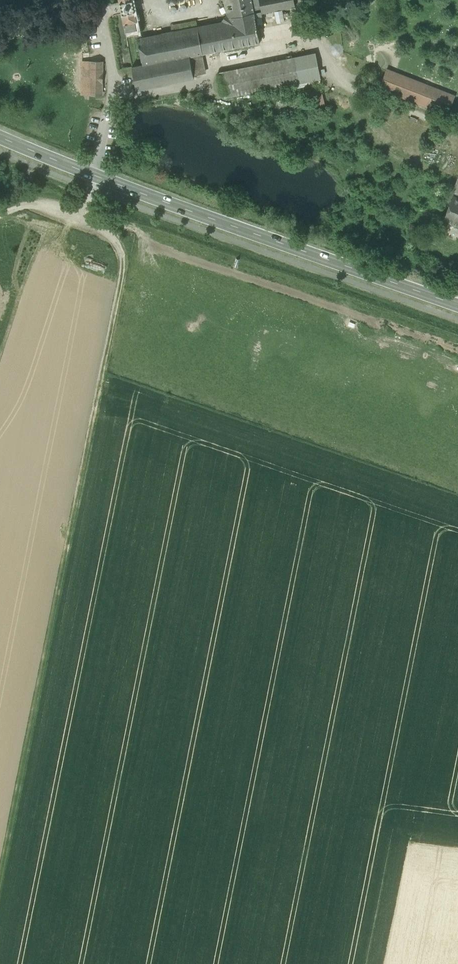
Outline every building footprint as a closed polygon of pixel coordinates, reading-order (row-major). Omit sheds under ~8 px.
[(231,17),(226,24),(198,30),(203,53),(260,42),(253,9),(251,0),(228,0),(231,17)] [(262,13),(295,6),(294,0),(251,0),(253,9),(261,8),(262,13)] [(120,5),(122,12),(134,10),(133,6),(132,2),(120,5)] [(138,31),(134,10),(122,12),(126,33),(138,31)] [(173,35),(198,30),(196,20),(171,25),(173,35)] [(202,54),(203,53),(198,30),(173,35),(139,41),(139,42),(143,65),(132,67),(137,90),(194,78),(194,75),(190,56),(202,54)] [(315,53),(293,58),(298,82),(320,78),(315,53)] [(206,73),(202,54),(190,56),(194,75),(206,73)] [(220,72),(225,97),(298,82),(293,58),(220,72)] [(81,95),(90,95),(90,62),(81,62),(81,95)] [(90,95),(102,95),(102,62),(90,62),(90,95)] [(380,88),(447,115),(454,96),(387,70),(380,88)] [(457,225),(457,198),(453,196),(444,220),(457,225)]
